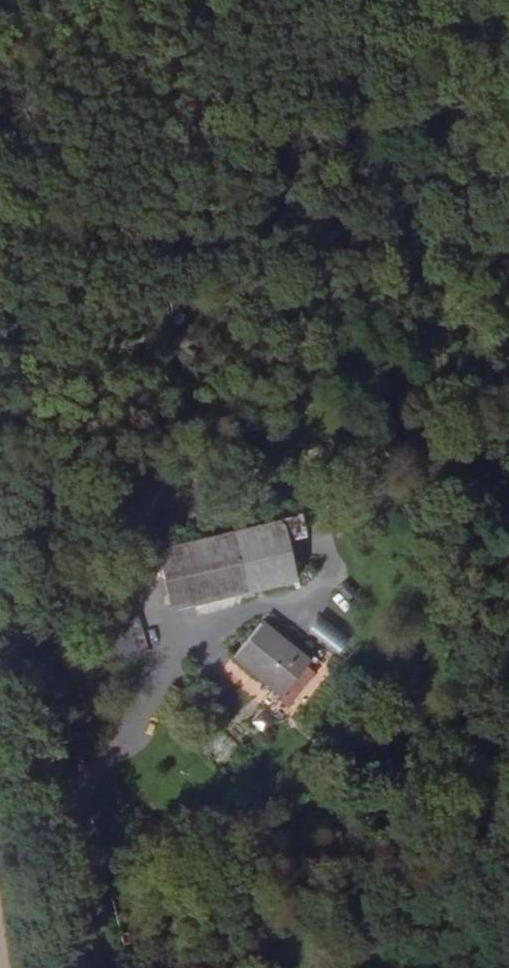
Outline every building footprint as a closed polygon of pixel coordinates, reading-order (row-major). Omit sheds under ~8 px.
[(245,595),(231,534),(156,554),(171,613),(245,595)] [(94,600),(112,657),(145,647),(127,590),(94,600)] [(333,654),(345,641),(315,614),(303,627),(333,654)] [(234,661),(281,699),(309,664),(262,626),(234,661)]
